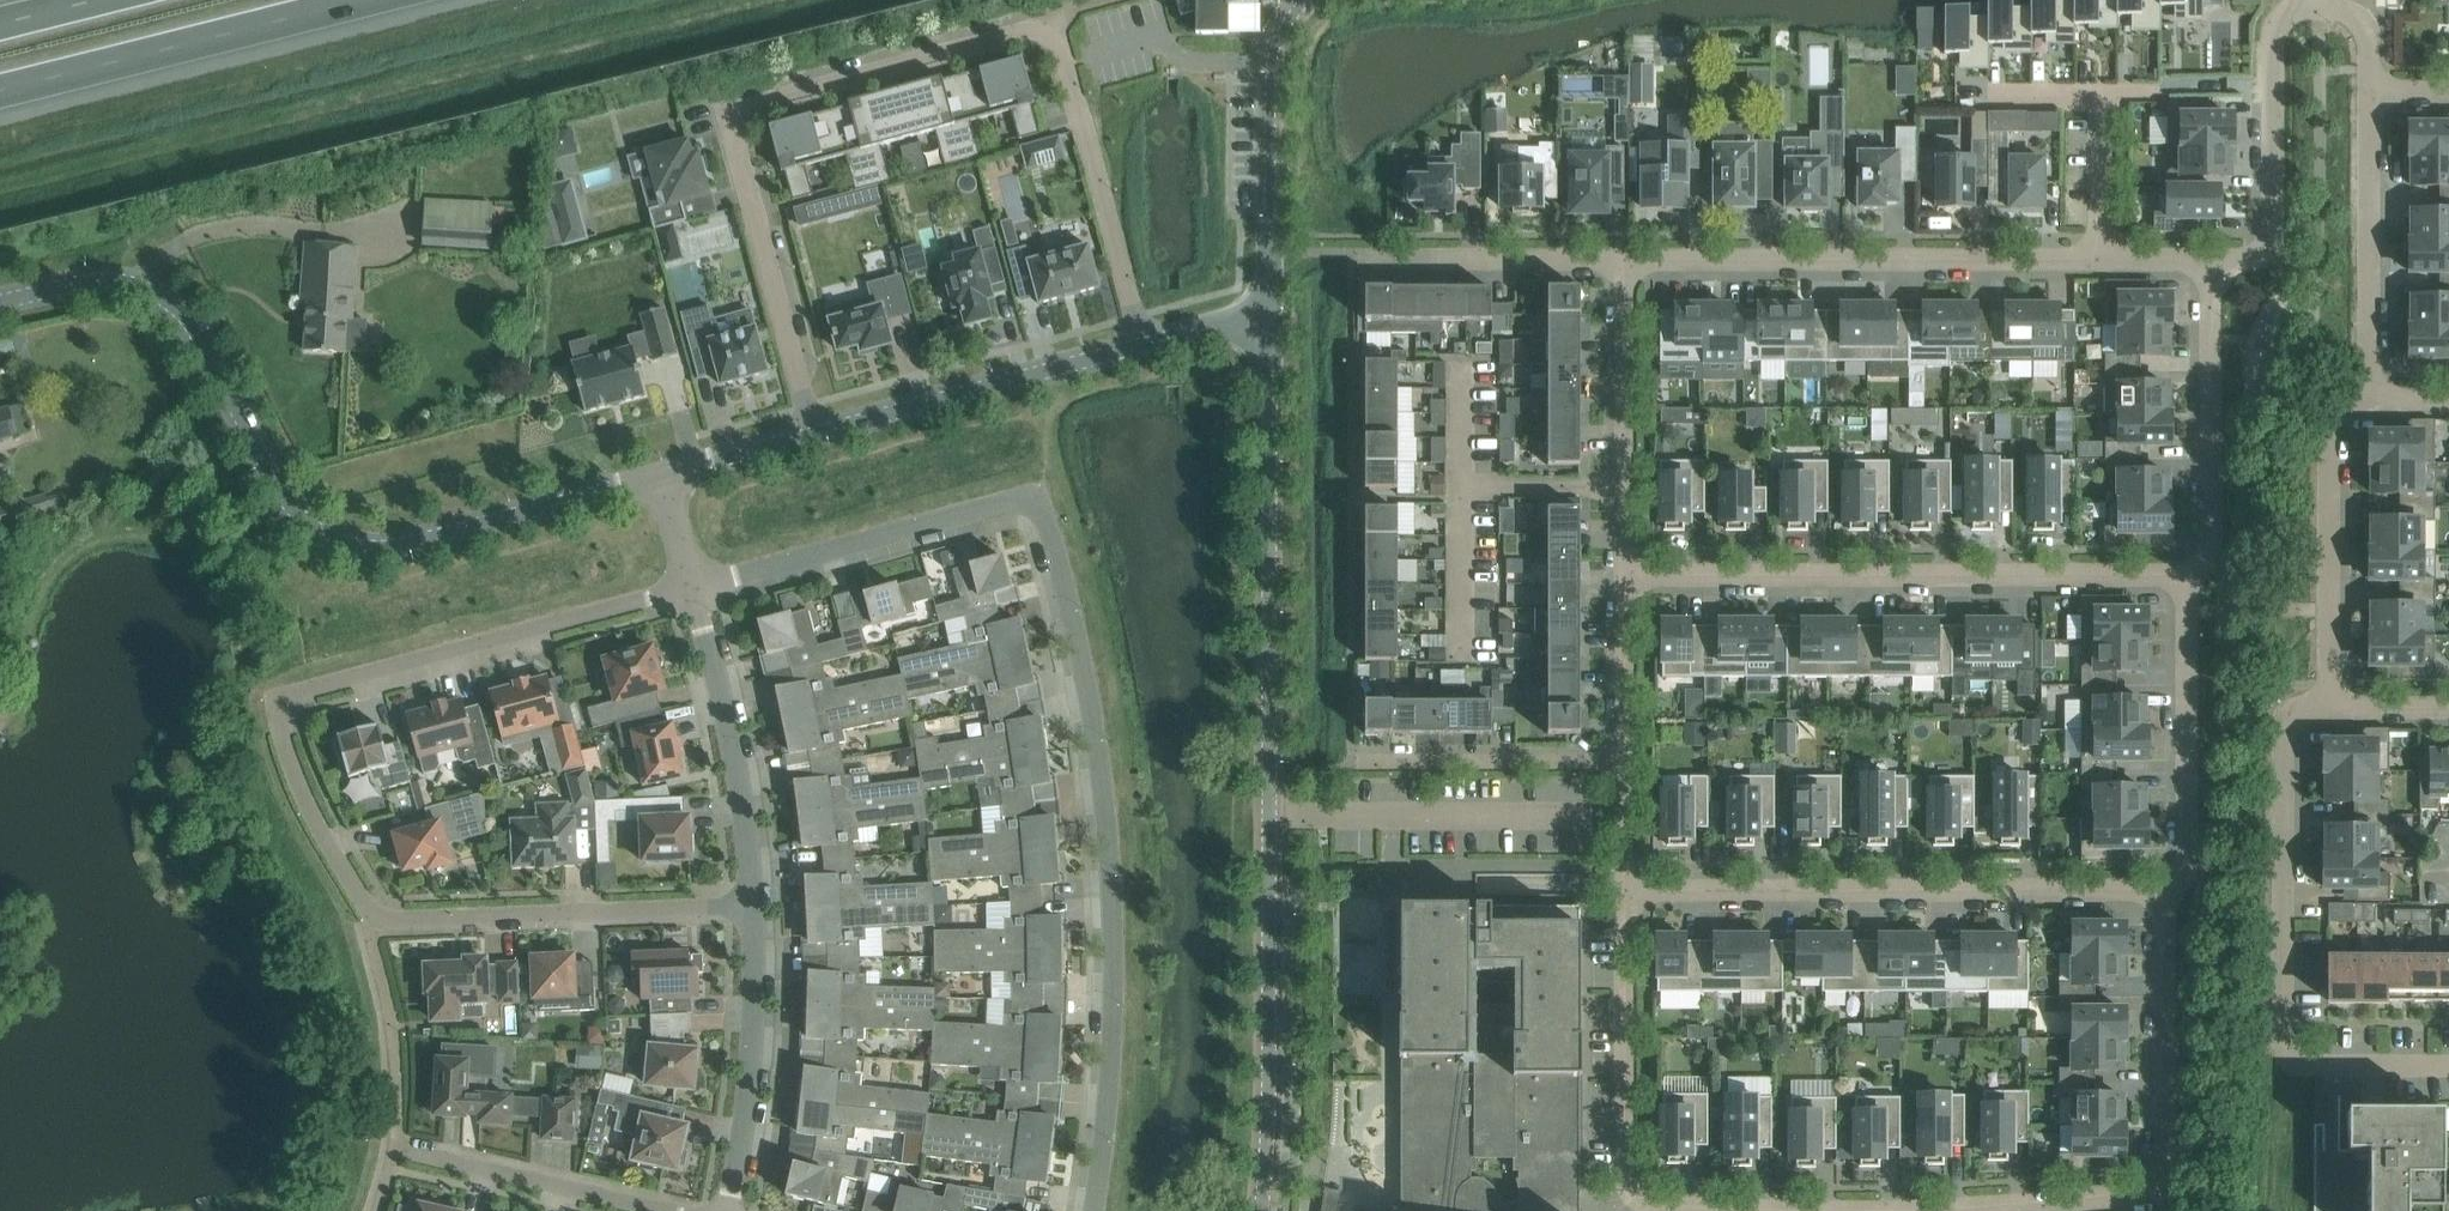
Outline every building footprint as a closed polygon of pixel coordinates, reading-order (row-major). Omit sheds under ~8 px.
[(1181,18),(1197,13),(1197,33),(1227,33),(1227,31),(1262,32),(1263,6),(1260,5),(1260,0),(1176,0),(1181,18)] [(1944,8),(1944,10),(1944,53),(1960,53),(1960,69),(1967,69),(1988,69),(1988,0),(1987,0),(1987,18),(1969,18),(1969,8),(1944,8)] [(1988,69),(1989,69),(1989,44),(2003,43),(2003,54),(2010,54),(2031,54),(2031,0),(2030,0),(2030,8),(2012,8),(2012,0),(1988,0),(1988,69)] [(2031,54),(2032,54),(2032,34),(2046,34),(2046,44),(2053,44),(2074,44),(2074,0),(2031,0),(2031,54)] [(2074,44),(2075,44),(2075,24),(2088,24),(2088,29),(2096,29),(2117,29),(2117,0),(2074,0),(2074,44)] [(2117,29),(2118,29),(2118,15),(2131,15),(2131,31),(2139,31),(2160,31),(2160,0),(2117,0),(2117,29)] [(2160,31),(2161,31),(2161,5),(2174,5),(2174,21),(2204,21),(2204,6),(2223,6),(2223,0),(2160,0),(2160,31)] [(1023,59),(981,70),(943,81),(942,77),(895,89),(848,102),(850,106),(813,116),(812,116),(811,116),(770,127),(782,172),(785,171),(793,200),(813,194),(805,165),(823,160),(845,154),(851,174),(855,191),(873,186),(891,181),(887,164),(881,145),(908,137),(935,130),(940,150),(945,166),(963,162),(981,157),(976,140),(971,120),(993,114),(1011,109),(1019,139),(1040,133),(1032,104),(1035,103),(1023,59)] [(1654,65),(1629,65),(1629,99),(1629,105),(1654,105),(1654,65)] [(1915,66),(1895,66),(1896,76),(1915,76),(1915,66)] [(1773,90),(1773,108),(1783,108),(1783,90),(1773,90)] [(1782,174),(1782,195),(1784,195),(1784,194),(1787,194),(1787,208),(1789,208),(1802,208),(1802,211),(1801,211),(1801,212),(1823,213),(1823,211),(1821,211),(1821,208),(1825,208),(1827,208),(1827,172),(1844,172),(1845,132),(1844,132),(1844,97),(1824,97),(1824,133),(1811,133),(1812,132),(1810,132),(1810,161),(1789,161),(1787,161),(1787,175),(1784,175),(1784,174),(1782,174)] [(1615,116),(1615,142),(1629,142),(1629,105),(1629,99),(1619,99),(1619,116),(1615,116)] [(2167,145),(2232,145),(2232,116),(2205,116),(2205,102),(2167,102),(2167,145)] [(1506,109),(1486,110),(1487,134),(1507,133),(1506,109)] [(1988,140),(1988,149),(2002,149),(2002,132),(2027,132),(2026,112),(1988,113),(1988,140)] [(2448,155),(2448,112),(2442,112),(2442,126),(2410,126),(2410,155),(2448,155)] [(1644,145),(1644,208),(1685,208),(1685,167),(1699,167),(1699,169),(1701,169),(1701,116),(1684,116),(1684,145),(1644,145)] [(561,157),(573,134),(571,126),(545,133),(552,159),(561,157)] [(1855,182),(1855,197),(1859,197),(1859,208),(1884,208),(1884,202),(1898,202),(1899,182),(1916,182),(1916,127),(1895,127),(1895,148),(1859,148),(1859,182),(1855,182)] [(1026,171),(1067,160),(1060,135),(1020,146),(1026,171)] [(1607,189),(1624,189),(1624,147),(1606,147),(1605,137),(1572,136),(1572,156),(1571,156),(1571,212),(1607,213),(1607,189)] [(1933,170),(1933,188),(1938,188),(1938,208),(1972,208),(1972,173),(1988,173),(1988,149),(1988,140),(1972,139),(1972,157),(1938,157),(1938,170),(1933,170)] [(659,205),(649,208),(654,229),(674,224),(687,220),(682,202),(710,194),(705,176),(707,176),(702,158),(700,159),(698,153),(692,154),(688,141),(645,152),(659,205)] [(919,142),(901,147),(909,176),(927,171),(919,142)] [(1741,147),(1715,147),(1715,208),(1753,208),(1753,180),(1773,180),(1773,142),(1741,142),(1741,147)] [(1502,169),(1502,208),(1513,208),(1513,213),(1531,213),(1531,208),(1541,208),(1541,179),(1557,179),(1557,143),(1539,143),(1539,149),(1519,149),(1519,169),(1502,169)] [(2167,189),(2200,188),(2200,176),(2230,176),(2230,164),(2232,164),(2232,145),(2167,145),(2167,189)] [(1409,181),(1404,181),(1404,199),(1409,199),(1409,203),(1425,203),(1425,212),(1454,213),(1454,185),(1462,185),(1462,189),(1480,188),(1480,153),(1462,153),(1462,169),(1454,169),(1454,168),(1429,168),(1429,177),(1409,177),(1409,181)] [(2448,198),(2448,155),(2410,155),(2410,174),(2412,174),(2412,186),(2442,185),(2442,198),(2448,198)] [(2010,158),(2010,208),(2043,208),(2043,158),(2010,158)] [(581,240),(565,182),(547,187),(543,250),(581,240)] [(2154,216),(2154,232),(2186,232),(2186,218),(2219,218),(2219,188),(2200,188),(2167,189),(2167,216),(2154,216)] [(424,198),(422,245),(490,249),(493,202),(424,198)] [(2448,241),(2448,198),(2442,198),(2442,211),(2413,211),(2412,223),(2410,223),(2410,241),(2448,241)] [(824,199),(794,207),(799,227),(829,219),(824,199)] [(1003,220),(1010,246),(1022,243),(1016,217),(1003,220)] [(684,260),(674,224),(654,229),(664,265),(684,260)] [(2448,286),(2448,241),(2410,241),(2409,271),(2442,271),(2442,286),(2448,286)] [(357,247),(306,242),(300,305),(308,306),(305,351),(345,353),(345,351),(366,352),(368,320),(353,319),(357,247)] [(1027,247),(1009,252),(1022,300),(1037,296),(1039,304),(1100,287),(1088,245),(1069,250),(1068,244),(1045,250),(1047,256),(1031,261),(1027,247)] [(991,297),(988,286),(1005,282),(995,247),(978,252),(977,249),(957,255),(957,257),(956,257),(958,265),(945,268),(955,306),(959,305),(963,320),(965,319),(966,323),(989,317),(984,299),(991,297)] [(893,317),(910,313),(900,276),(869,284),(872,298),(854,303),(856,313),(831,320),(834,332),(833,332),(834,338),(835,338),(839,350),(860,344),(862,351),(892,343),(885,317),(893,315),(893,317)] [(2105,281),(2105,324),(2170,324),(2170,296),(2137,296),(2137,281),(2105,281)] [(2410,329),(2448,329),(2448,286),(2442,286),(2442,297),(2412,297),(2412,309),(2409,309),(2410,329)] [(1365,333),(1391,333),(1391,288),(1365,288),(1365,333)] [(1416,333),(1416,288),(1391,288),(1391,333),(1416,333)] [(1441,288),(1430,288),(1416,288),(1416,333),(1431,333),(1441,333),(1442,333),(1442,321),(1441,321),(1441,288)] [(1466,288),(1452,288),(1441,288),(1441,321),(1442,321),(1466,321),(1466,288)] [(1492,315),(1492,303),(1492,288),(1466,288),(1466,321),(1492,321),(1492,315)] [(1580,314),(1580,303),(1580,288),(1548,288),(1548,314),(1580,314)] [(1513,315),(1513,303),(1492,303),(1492,315),(1506,315),(1513,315)] [(1660,361),(1703,361),(1703,305),(1677,305),(1677,311),(1660,311),(1660,361)] [(1703,305),(1703,361),(1744,361),(1744,311),(1729,311),(1729,305),(1703,305)] [(1744,311),(1744,361),(1785,361),(1785,305),(1759,305),(1759,311),(1744,311)] [(1826,361),(1826,311),(1811,311),(1811,305),(1785,305),(1785,361),(1826,361)] [(1826,361),(1868,361),(1868,305),(1841,305),(1841,311),(1826,311),(1826,361)] [(1909,361),(1909,311),(1893,311),(1893,305),(1868,305),(1868,361),(1909,361)] [(1950,361),(1950,305),(1924,305),(1924,311),(1909,311),(1909,361),(1909,367),(1951,367),(1951,361),(1950,361)] [(1950,361),(1951,361),(1991,361),(1991,311),(1976,311),(1976,305),(1950,305),(1950,361)] [(2032,361),(2032,305),(2006,305),(2006,311),(1991,311),(1991,361),(2032,361)] [(2032,305),(2032,361),(2074,361),(2074,322),(2074,311),(2058,311),(2058,305),(2032,305)] [(721,385),(768,372),(756,328),(719,338),(710,306),(682,314),(699,378),(718,373),(721,385)] [(677,355),(664,308),(641,315),(646,331),(628,336),(631,347),(572,363),(586,412),(646,395),(636,360),(652,355),(654,361),(677,355)] [(1580,326),(1580,314),(1548,314),(1548,339),(1566,339),(1580,339),(1580,326)] [(1506,331),(1506,315),(1492,315),(1492,321),(1492,331),(1506,331)] [(2102,324),(2102,354),(2105,354),(2105,370),(2137,370),(2138,356),(2167,356),(2167,344),(2170,344),(2170,324),(2105,324),(2102,324)] [(2409,329),(2410,357),(2442,357),(2442,372),(2448,372),(2448,329),(2409,329)] [(1441,343),(1441,333),(1431,333),(1431,343),(1441,343)] [(1580,339),(1566,339),(1548,339),(1548,364),(1580,364),(1580,339)] [(1513,354),(1513,340),(1499,340),(1499,354),(1513,354)] [(1466,353),(1466,342),(1455,342),(1455,354),(1466,353)] [(1407,362),(1407,351),(1392,351),(1392,362),(1398,362),(1407,362)] [(1398,388),(1398,362),(1392,362),(1365,362),(1365,388),(1398,388)] [(1446,375),(1446,362),(1433,362),(1433,375),(1446,375)] [(1512,374),(1512,364),(1499,364),(1499,377),(1509,377),(1512,374)] [(1580,389),(1580,364),(1548,364),(1548,389),(1566,389),(1580,389)] [(2137,370),(2105,370),(2105,416),(2119,416),(2119,415),(2170,415),(2170,396),(2167,396),(2167,384),(2137,384),(2137,370)] [(1365,413),(1398,413),(1398,388),(1365,388),(1365,413)] [(1580,389),(1566,389),(1548,389),(1548,414),(1580,414),(1580,389)] [(1908,392),(1908,408),(1924,408),(1924,392),(1908,392)] [(1520,414),(1520,398),(1507,398),(1507,414),(1520,414)] [(1445,412),(1445,400),(1430,400),(1430,412),(1445,412)] [(0,410),(0,440),(17,435),(9,408),(0,410)] [(1661,408),(1661,424),(1672,424),(1672,408),(1661,408)] [(2074,409),(2056,408),(2055,452),(2073,452),(2074,409)] [(1913,425),(1913,409),(1891,409),(1891,425),(1913,425)] [(1365,438),(1398,438),(1398,413),(1365,413),(1365,438)] [(2012,413),(1995,413),(1995,440),(2011,440),(2012,413)] [(1499,425),(1499,439),(1515,439),(1515,425),(1515,414),(1507,414),(1499,414),(1499,425)] [(1580,439),(1580,414),(1548,414),(1548,439),(1566,439),(1580,439)] [(2119,416),(2119,442),(2105,442),(2105,458),(2137,458),(2137,444),(2170,444),(2170,415),(2119,415),(2119,416)] [(2370,463),(2421,463),(2435,463),(2435,420),(2402,420),(2402,434),(2370,434),(2370,463)] [(1365,462),(1398,462),(1398,438),(1365,438),(1365,462)] [(1580,439),(1566,439),(1548,439),(1548,465),(1580,465),(1580,439)] [(1511,466),(1511,440),(1500,440),(1500,466),(1511,466)] [(1445,462),(1445,449),(1431,449),(1431,462),(1445,462)] [(2137,458),(2105,458),(2105,474),(2119,474),(2119,502),(2119,503),(2170,503),(2170,484),(2167,484),(2167,472),(2138,472),(2137,458)] [(1705,502),(1705,461),(1660,461),(1660,523),(1665,523),(1665,530),(1683,530),(1683,523),(1689,523),(1689,502),(1705,502)] [(1812,502),(1828,502),(1828,461),(1783,461),(1783,523),(1788,523),(1788,530),(1806,530),(1806,523),(1812,523),(1812,502)] [(1873,502),(1889,502),(1889,461),(1845,461),(1844,523),(1850,523),(1850,530),(1868,530),(1868,523),(1873,523),(1873,502)] [(1935,502),(1951,502),(1951,461),(1906,461),(1906,523),(1911,523),(1911,530),(1929,530),(1930,523),(1935,523),(1935,502)] [(1996,502),(2013,502),(2013,461),(1968,461),(1968,523),(1973,523),(1973,530),(1991,530),(1991,523),(1996,523),(1996,502)] [(2058,502),(2074,502),(2074,461),(2029,461),(2029,523),(2034,523),(2034,530),(2053,530),(2053,523),(2058,523),(2058,502)] [(1365,488),(1398,488),(1398,462),(1365,462),(1365,488)] [(2421,492),(2421,463),(2370,463),(2370,482),(2373,482),(2373,493),(2402,493),(2402,506),(2435,506),(2435,492),(2421,492)] [(1766,502),(1766,488),(1750,488),(1750,474),(1721,474),(1721,523),(1727,523),(1727,530),(1745,530),(1745,523),(1750,523),(1750,502),(1766,502)] [(1444,493),(1444,475),(1430,475),(1430,493),(1444,493)] [(53,514),(47,493),(0,507),(0,519),(3,529),(53,514)] [(1580,508),(1580,498),(1555,498),(1555,508),(1580,508)] [(2119,502),(2105,502),(2105,547),(2137,547),(2137,532),(2170,532),(2170,503),(2119,503),(2119,502)] [(1445,518),(1445,504),(1430,504),(1430,518),(1445,518)] [(2370,549),(2421,549),(2421,521),(2435,521),(2435,506),(2402,506),(2402,519),(2373,519),(2372,531),(2370,531),(2370,549)] [(1580,534),(1580,520),(1580,508),(1555,508),(1548,508),(1548,534),(1566,534),(1580,534)] [(1398,535),(1398,509),(1365,509),(1365,535),(1398,535)] [(1517,555),(1517,534),(1503,534),(1503,555),(1517,555)] [(1580,534),(1566,534),(1548,534),(1548,559),(1580,559),(1580,534)] [(1365,560),(1398,560),(1398,535),(1365,535),(1365,560)] [(1443,558),(1443,547),(1428,547),(1428,558),(1443,558)] [(960,548),(941,553),(944,567),(964,561),(960,548)] [(2402,592),(2435,592),(2435,578),(2421,578),(2421,549),(2370,549),(2370,579),(2402,579),(2402,592)] [(945,621),(997,608),(994,593),(1011,588),(1002,556),(953,570),(961,600),(935,607),(939,622),(945,621)] [(1517,574),(1517,559),(1507,559),(1507,574),(1517,574)] [(1580,584),(1580,559),(1548,559),(1548,584),(1566,584),(1580,584)] [(1365,585),(1398,585),(1398,560),(1365,560),(1365,585)] [(844,638),(848,656),(868,651),(862,628),(916,614),(914,604),(933,599),(927,577),(851,597),(856,616),(838,621),(843,639),(844,638)] [(1580,584),(1566,584),(1548,584),(1548,607),(1548,609),(1580,609),(1580,584)] [(1365,610),(1398,610),(1398,585),(1365,585),(1365,610)] [(2370,636),(2421,635),(2421,607),(2435,607),(2435,592),(2402,592),(2402,605),(2373,605),(2372,616),(2370,617),(2370,636)] [(2081,639),(2146,639),(2146,611),(2114,611),(2114,596),(2081,596),(2081,639)] [(1442,610),(1442,598),(1424,598),(1424,610),(1442,610)] [(1580,609),(1548,609),(1548,607),(1536,608),(1536,635),(1548,635),(1548,633),(1566,633),(1580,633),(1580,609)] [(903,679),(1027,652),(1026,650),(1029,649),(1024,630),(1022,631),(1021,626),(1020,626),(1019,620),(1013,622),(1013,621),(1001,623),(997,608),(945,621),(951,647),(898,659),(902,675),(903,679)] [(818,645),(808,609),(759,623),(767,654),(785,649),(792,670),(823,663),(848,656),(844,638),(843,639),(818,645)] [(1365,635),(1398,635),(1398,610),(1365,610),(1365,635)] [(1512,633),(1512,619),(1499,619),(1499,633),(1502,633),(1512,633)] [(1663,620),(1663,677),(1705,677),(1705,626),(1690,626),(1690,620),(1663,620)] [(1705,677),(1746,677),(1746,620),(1720,620),(1720,626),(1705,626),(1705,677)] [(1787,677),(1787,626),(1772,626),(1772,620),(1746,620),(1746,677),(1787,677)] [(1787,677),(1828,677),(1828,620),(1802,620),(1802,626),(1787,626),(1787,677)] [(1869,677),(1870,626),(1854,626),(1854,620),(1828,620),(1828,677),(1869,677)] [(1911,677),(1911,620),(1885,620),(1885,626),(1870,626),(1869,677),(1911,677)] [(1953,677),(1953,675),(1953,626),(1937,626),(1937,620),(1911,620),(1911,677),(1953,677)] [(1967,681),(1993,681),(1993,620),(1967,620),(1967,626),(1953,626),(1953,675),(1967,675),(1967,681)] [(1993,620),(1993,681),(2017,681),(2018,696),(2035,696),(2035,626),(2019,626),(2019,620),(1993,620)] [(920,629),(895,634),(899,651),(924,646),(920,629)] [(1514,646),(1514,633),(1512,633),(1502,633),(1502,646),(1514,646)] [(1580,633),(1566,633),(1548,633),(1548,635),(1548,658),(1580,658),(1580,633)] [(1365,661),(1398,661),(1398,635),(1365,635),(1365,661)] [(2421,635),(2370,636),(2370,665),(2402,665),(2402,680),(2435,680),(2435,636),(2421,635)] [(2146,639),(2081,639),(2082,685),(2114,685),(2114,671),(2144,671),(2144,659),(2146,659),(2146,639)] [(653,648),(637,652),(636,651),(635,650),(633,648),(631,648),(629,647),(628,647),(626,648),(624,649),(623,649),(622,651),(620,652),(620,654),(619,655),(619,657),(606,660),(617,701),(588,708),(594,728),(617,722),(662,710),(657,691),(664,689),(659,670),(660,669),(661,667),(662,666),(662,665),(663,664),(663,661),(662,659),(662,658),(661,655),(659,654),(657,653),(656,653),(656,652),(654,652),(653,648)] [(1441,659),(1441,647),(1429,647),(1429,659),(1441,659)] [(988,710),(1019,704),(1016,688),(1027,686),(1027,685),(1033,684),(1031,678),(1032,678),(1031,673),(1034,672),(1030,653),(1027,654),(1027,652),(903,679),(907,695),(908,700),(975,685),(978,696),(984,695),(988,710)] [(1580,683),(1580,658),(1548,658),(1548,683),(1580,683)] [(1370,661),(1370,679),(1391,679),(1391,661),(1370,661)] [(903,679),(902,675),(835,689),(832,677),(826,679),(823,663),(792,670),(795,685),(783,687),(783,688),(778,689),(779,695),(778,695),(779,700),(777,701),(780,720),(783,719),(783,721),(907,695),(903,679)] [(1401,678),(1401,668),(1392,668),(1392,678),(1401,678)] [(1513,683),(1513,669),(1500,669),(1500,683),(1513,683)] [(523,733),(559,723),(547,677),(530,681),(529,678),(514,682),(515,685),(491,692),(504,738),(505,737),(504,732),(522,728),(523,733)] [(1548,683),(1526,683),(1526,709),(1548,708),(1580,708),(1580,683),(1548,683)] [(2114,685),(2082,685),(2082,730),(2146,731),(2146,711),(2144,711),(2143,699),(2114,699),(2114,685)] [(1431,702),(1416,702),(1416,734),(1441,734),(1441,702),(1441,687),(1431,687),(1431,702)] [(1492,702),(1492,691),(1492,687),(1481,687),(1481,702),(1492,702)] [(1687,688),(1689,714),(1705,713),(1704,687),(1687,688)] [(1503,709),(1503,691),(1492,691),(1492,702),(1492,709),(1503,709)] [(912,716),(908,700),(907,695),(783,721),(784,724),(781,724),(785,743),(788,742),(789,747),(791,753),(796,752),(797,753),(808,750),(811,765),(843,760),(840,743),(846,742),(844,731),(912,716)] [(478,769),(496,764),(480,705),(464,709),(461,700),(408,714),(410,722),(407,722),(411,737),(414,736),(424,774),(437,771),(440,765),(437,752),(455,747),(459,760),(465,763),(476,760),(478,769)] [(1391,734),(1391,702),(1365,702),(1365,721),(1365,734),(1391,734)] [(1416,734),(1416,702),(1391,702),(1391,734),(1416,734)] [(1466,734),(1466,702),(1441,702),(1441,734),(1466,734)] [(1492,709),(1492,702),(1481,702),(1466,702),(1466,734),(1492,734),(1492,720),(1492,709)] [(1044,729),(1042,729),(1041,724),(1040,724),(1039,719),(1034,719),(1033,719),(1022,720),(1019,704),(988,710),(990,725),(984,726),(985,738),(938,745),(937,737),(928,739),(916,740),(915,741),(919,770),(1045,751),(1045,748),(1047,748),(1044,729)] [(1580,734),(1580,708),(1548,708),(1548,734),(1580,734)] [(1514,720),(1514,709),(1503,709),(1492,709),(1492,720),(1514,720)] [(637,744),(648,784),(684,776),(680,757),(681,756),(681,753),(679,754),(677,747),(679,746),(678,743),(677,744),(673,724),(665,726),(662,710),(617,722),(624,748),(637,744)] [(2041,721),(2024,720),(2024,745),(2040,745),(2041,721)] [(928,739),(925,721),(913,724),(916,740),(928,739)] [(1705,723),(1685,723),(1685,747),(1704,747),(1705,723)] [(1796,723),(1778,723),(1778,754),(1796,754),(1796,723)] [(380,724),(338,736),(341,746),(337,747),(343,769),(346,768),(349,778),(369,773),(371,782),(376,787),(378,788),(383,789),(384,789),(411,782),(401,742),(385,746),(380,724)] [(575,725),(553,731),(564,771),(586,765),(575,725)] [(2324,742),(2324,772),(2375,772),(2389,772),(2389,729),(2357,729),(2357,742),(2324,742)] [(2146,731),(2082,730),(2082,773),(2114,773),(2114,759),(2146,759),(2146,731)] [(915,749),(899,751),(901,767),(917,765),(915,749)] [(981,808),(1034,802),(1032,786),(1043,784),(1049,783),(1048,777),(1049,777),(1048,772),(1051,771),(1048,752),(1045,753),(1045,751),(919,770),(921,778),(924,790),(977,782),(981,808)] [(2448,795),(2448,752),(2431,752),(2431,759),(2420,759),(2420,810),(2437,810),(2439,795),(2448,795)] [(870,773),(852,775),(845,776),(843,760),(811,765),(813,780),(801,782),(802,782),(796,783),(797,789),(796,789),(796,794),(794,794),(796,814),(799,813),(799,815),(925,799),(924,790),(921,778),(872,785),(870,773)] [(576,806),(595,801),(587,770),(568,776),(576,806)] [(2376,800),(2375,772),(2324,772),(2324,790),(2327,790),(2327,802),(2357,802),(2357,815),(2389,815),(2389,800),(2376,800)] [(2114,773),(2082,773),(2082,789),(2095,789),(2095,818),(2095,819),(2146,819),(2146,799),(2144,799),(2144,787),(2114,787),(2114,773)] [(1692,817),(1708,817),(1708,804),(1708,802),(1708,776),(1685,776),(1685,791),(1663,791),(1663,838),(1668,838),(1668,845),(1687,845),(1687,838),(1692,838),(1692,817)] [(1759,817),(1775,817),(1775,776),(1730,776),(1730,838),(1735,838),(1735,845),(1753,845),(1753,838),(1758,838),(1759,817)] [(1825,817),(1841,817),(1841,776),(1796,776),(1796,838),(1802,838),(1802,845),(1820,845),(1820,838),(1825,838),(1825,817)] [(1892,817),(1908,817),(1908,799),(1908,779),(1908,776),(1863,776),(1863,818),(1863,834),(1863,835),(1863,838),(1868,838),(1868,845),(1886,845),(1886,838),(1892,838),(1892,817)] [(1958,817),(1975,817),(1975,776),(1930,776),(1930,838),(1935,838),(1935,845),(1953,845),(1953,838),(1958,838),(1958,817)] [(2041,817),(2041,776),(1996,776),(1996,838),(2001,838),(2001,845),(2020,845),(2020,838),(2025,838),(2025,817),(2041,817)] [(421,779),(412,782),(416,798),(426,795),(421,779)] [(1908,779),(1908,799),(1920,799),(1923,799),(1923,779),(1908,779)] [(607,781),(595,782),(596,802),(615,801),(619,801),(619,792),(607,781)] [(487,824),(485,792),(425,809),(426,810),(427,810),(431,824),(395,834),(399,851),(395,853),(399,868),(404,867),(405,871),(429,865),(430,870),(452,865),(446,844),(451,843),(448,832),(485,823),(485,824),(487,824)] [(684,797),(633,800),(634,820),(641,820),(643,861),(691,860),(691,853),(695,852),(694,835),(690,835),(689,816),(685,817),(684,799),(684,797)] [(824,861),(856,858),(854,842),(860,841),(858,829),(919,822),(928,820),(925,799),(799,815),(799,818),(797,818),(799,837),(802,837),(802,842),(803,842),(804,848),(810,847),(810,848),(822,846),(824,861)] [(939,810),(937,799),(926,800),(927,812),(939,810)] [(595,802),(598,864),(599,864),(599,863),(610,863),(609,821),(616,821),(615,801),(596,802),(595,802)] [(930,861),(1057,850),(1057,848),(1059,848),(1057,829),(1055,829),(1055,824),(1054,824),(1053,818),(1047,818),(1036,818),(1034,802),(981,808),(983,835),(928,839),(930,861)] [(1708,804),(1708,817),(1720,817),(1720,802),(1708,802),(1708,804)] [(514,862),(514,867),(537,866),(537,869),(553,868),(553,865),(576,864),(574,818),(568,819),(567,809),(561,810),(561,805),(537,806),(537,818),(512,818),(513,844),(510,844),(510,850),(510,856),(511,862),(514,862)] [(2389,829),(2389,815),(2357,815),(2357,827),(2327,827),(2327,839),(2324,839),(2324,858),(2375,858),(2375,829),(2389,829)] [(1849,818),(1849,835),(1863,835),(1863,834),(1863,818),(1849,818)] [(1975,828),(1975,833),(1985,833),(1985,818),(1975,818),(1975,828)] [(2146,847),(2146,819),(2095,819),(2095,818),(2081,818),(2081,862),(2114,862),(2114,847),(2146,847)] [(913,836),(914,853),(928,851),(925,821),(919,822),(920,836),(913,836)] [(2419,848),(2433,848),(2433,835),(2419,835),(2419,848)] [(1010,902),(1042,901),(1041,885),(1053,884),(1053,883),(1059,883),(1058,877),(1059,877),(1059,872),(1061,871),(1059,852),(1057,852),(1057,850),(930,861),(932,882),(1001,876),(1002,888),(1009,887),(1010,902)] [(807,910),(934,905),(933,883),(864,886),(863,875),(857,875),(856,858),(824,861),(824,876),(812,877),(812,878),(807,878),(807,884),(806,884),(806,889),(804,889),(805,908),(807,908),(807,910)] [(2324,858),(2324,887),(2357,887),(2357,900),(2389,901),(2389,872),(2375,872),(2375,858),(2324,858)] [(934,952),(1061,951),(1061,948),(1064,948),(1064,929),(1061,929),(1061,924),(1060,924),(1060,918),(1054,918),(1054,917),(1042,917),(1042,901),(1010,902),(986,903),(987,930),(934,931),(934,941),(934,952)] [(2329,920),(2329,923),(2351,923),(2351,904),(2329,904),(2329,920)] [(2376,904),(2351,904),(2351,923),(2376,923),(2376,904)] [(828,958),(860,958),(884,957),(882,928),(935,925),(934,905),(807,910),(807,913),(805,913),(806,932),(808,932),(809,937),(810,937),(810,943),(816,943),(828,943),(828,958)] [(951,906),(936,907),(936,924),(952,923),(951,906)] [(1468,906),(1401,906),(1401,1210),(1580,1210),(1580,907),(1475,907),(1475,914),(1468,914),(1468,906)] [(2412,923),(2412,910),(2394,910),(2393,922),(2412,923)] [(2430,923),(2430,910),(2412,910),(2412,923),(2430,923)] [(2125,955),(2125,925),(2092,925),(2092,911),(2060,911),(2060,926),(2073,927),(2073,955),(2125,955)] [(1700,992),(1700,941),(1685,941),(1685,935),(1658,935),(1658,992),(1700,992)] [(1700,992),(1741,992),(1741,935),(1715,935),(1715,941),(1700,941),(1700,992)] [(1782,952),(1782,941),(1767,941),(1767,935),(1741,935),(1741,992),(1784,992),(1784,952),(1782,952)] [(1797,976),(1823,977),(1824,977),(1824,935),(1798,935),(1797,941),(1782,941),(1782,952),(1784,952),(1797,952),(1797,976)] [(1850,941),(1850,935),(1824,935),(1824,977),(1823,977),(1823,992),(1865,992),(1865,941),(1850,941)] [(1865,992),(1906,992),(1906,935),(1880,935),(1880,941),(1865,941),(1865,992)] [(1906,935),(1906,992),(1947,992),(1947,941),(1932,941),(1932,935),(1906,935)] [(1947,941),(1947,992),(1987,992),(1988,992),(1988,935),(1962,935),(1962,941),(1947,941)] [(1988,935),(1988,992),(2029,992),(2029,941),(2014,941),(2014,935),(1988,935)] [(651,1015),(689,1014),(693,1013),(692,998),(700,997),(699,973),(703,973),(703,954),(690,955),(690,951),(632,954),(633,974),(641,973),(642,1000),(650,999),(651,1015)] [(1062,972),(1064,972),(1064,953),(1061,953),(1061,951),(934,952),(934,956),(935,973),(991,972),(992,999),(1012,999),(1043,1000),(1045,986),(1045,984),(1055,984),(1055,983),(1061,983),(1061,977),(1062,977),(1062,972)] [(2060,997),(2092,998),(2092,985),(2122,985),(2122,973),(2125,973),(2125,955),(2073,955),(2073,983),(2060,983),(2060,997)] [(595,1010),(594,975),(575,976),(574,956),(533,957),(535,998),(561,997),(562,1011),(595,1010)] [(808,1006),(935,1010),(936,989),(866,986),(866,975),(860,974),(860,958),(828,958),(828,973),(816,973),(816,974),(810,973),(810,979),(809,979),(809,984),(807,984),(806,1004),(808,1004),(808,1006)] [(2356,1001),(2356,959),(2328,958),(2328,1001),(2356,1001)] [(451,965),(426,966),(426,971),(424,971),(425,988),(427,987),(428,992),(432,992),(433,1021),(460,1019),(459,1002),(487,1001),(487,991),(500,990),(500,1003),(520,1002),(519,963),(499,964),(499,970),(486,970),(486,959),(451,960),(451,965)] [(2383,1001),(2383,959),(2356,959),(2356,1001),(2383,1001)] [(2411,1001),(2411,959),(2383,959),(2383,1001),(2411,1001)] [(2439,1001),(2438,959),(2411,959),(2411,1001),(2439,1001)] [(2438,959),(2439,1001),(2448,1001),(2448,959),(2438,959)] [(937,983),(936,997),(950,997),(951,983),(937,983)] [(2092,1010),(2092,998),(2060,997),(2060,1012),(2073,1012),(2073,1040),(2125,1040),(2125,1010),(2092,1010)] [(614,998),(609,1003),(609,1010),(614,1015),(621,1015),(626,1009),(626,1002),(621,998),(614,998)] [(1043,1017),(1043,1000),(1012,999),(1010,1015),(1004,1014),(1003,1026),(935,1022),(933,1031),(932,1043),(1059,1051),(1059,1049),(1062,1049),(1063,1030),(1061,1029),(1061,1024),(1060,1024),(1060,1018),(1054,1018),(1055,1017),(1043,1017)] [(949,1000),(936,999),(936,1013),(949,1013),(949,1000)] [(935,1022),(935,1010),(808,1006),(808,1008),(806,1008),(805,1027),(808,1027),(808,1032),(808,1038),(814,1038),(814,1039),(826,1040),(826,1055),(857,1057),(858,1040),(864,1041),(865,1029),(933,1031),(935,1022)] [(651,1015),(652,1035),(653,1035),(654,1047),(651,1046),(649,1065),(645,1065),(644,1078),(647,1079),(647,1085),(693,1089),(697,1051),(684,1050),(684,1033),(690,1033),(689,1014),(651,1015)] [(621,1020),(608,1020),(608,1034),(621,1034),(621,1020)] [(1889,1024),(1865,1025),(1865,1037),(1889,1036),(1889,1024)] [(1687,1027),(1687,1037),(1700,1037),(1700,1027),(1700,1025),(1690,1025),(1687,1027)] [(1769,1026),(1769,1038),(1781,1038),(1781,1026),(1769,1026)] [(1700,1037),(1700,1038),(1713,1038),(1713,1037),(1713,1027),(1700,1027),(1700,1037)] [(1726,1039),(1709,1039),(1709,1057),(1727,1057),(1726,1039)] [(1789,1039),(1772,1039),(1772,1055),(1789,1055),(1789,1039)] [(1915,1039),(1901,1039),(1901,1055),(1915,1056),(1915,1039)] [(1964,1039),(1949,1039),(1949,1055),(1964,1055),(1964,1039)] [(2060,1082),(2092,1082),(2092,1070),(2122,1070),(2122,1058),(2125,1058),(2125,1040),(2073,1040),(2073,1068),(2060,1068),(2060,1082)] [(1059,1053),(1059,1051),(932,1043),(931,1065),(981,1068),(980,1080),(1000,1081),(1000,1080),(1007,1081),(1006,1096),(1038,1099),(1039,1083),(1051,1084),(1051,1083),(1057,1083),(1057,1077),(1058,1077),(1058,1072),(1061,1072),(1062,1053),(1059,1053)] [(578,1045),(576,1069),(602,1070),(603,1047),(578,1045)] [(525,1115),(526,1098),(489,1096),(490,1076),(494,1077),(496,1049),(444,1046),(443,1060),(438,1060),(435,1115),(465,1116),(466,1107),(481,1108),(480,1123),(510,1125),(511,1114),(525,1115)] [(856,1074),(857,1057),(826,1055),(824,1070),(812,1069),(806,1069),(805,1075),(804,1075),(804,1080),(802,1079),(799,1099),(802,1099),(801,1101),(928,1115),(928,1114),(930,1094),(861,1086),(862,1074),(856,1074)] [(941,1074),(932,1074),(931,1089),(946,1090),(947,1081),(941,1074)] [(1668,1092),(1709,1091),(1709,1076),(1667,1077),(1668,1092)] [(2092,1095),(2092,1082),(2060,1082),(2060,1097),(2073,1097),(2073,1128),(2125,1127),(2125,1107),(2122,1107),(2122,1095),(2092,1095)] [(598,1103),(596,1112),(606,1114),(608,1106),(614,1107),(613,1111),(619,1112),(615,1131),(639,1136),(633,1161),(639,1162),(637,1167),(653,1171),(654,1165),(663,1168),(677,1171),(679,1165),(684,1166),(688,1151),(682,1150),(684,1142),(684,1140),(686,1133),(688,1126),(683,1125),(656,1119),(660,1103),(601,1089),(598,1103)] [(2013,1133),(2029,1132),(2029,1092),(1984,1092),(1984,1153),(1989,1153),(1989,1160),(2007,1161),(2007,1153),(2013,1153),(2013,1133)] [(1692,1135),(1708,1135),(1708,1094),(1663,1094),(1663,1156),(1668,1156),(1668,1163),(1687,1163),(1687,1156),(1692,1156),(1692,1135)] [(1772,1138),(1772,1124),(1772,1095),(1727,1095),(1727,1159),(1732,1159),(1732,1166),(1751,1166),(1751,1159),(1756,1159),(1756,1138),(1772,1138)] [(1949,1136),(1965,1136),(1965,1095),(1920,1095),(1920,1157),(1925,1157),(1925,1164),(1943,1164),(1943,1157),(1949,1157),(1949,1136)] [(1036,1115),(1038,1099),(1006,1096),(1004,1112),(998,1111),(996,1123),(928,1114),(928,1115),(924,1135),(1050,1151),(1051,1149),(1053,1149),(1055,1130),(1053,1129),(1053,1124),(1053,1119),(1048,1118),(1048,1117),(1036,1115)] [(1884,1138),(1900,1138),(1900,1097),(1855,1097),(1856,1159),(1861,1159),(1861,1167),(1879,1167),(1879,1159),(1884,1159),(1884,1138)] [(2340,1097),(2338,1097),(2338,1124),(2314,1124),(2314,1210),(2442,1210),(2442,1112),(2347,1112),(2347,1151),(2340,1151),(2340,1097)] [(526,1098),(525,1115),(544,1116),(543,1138),(573,1140),(574,1123),(577,1123),(578,1103),(575,1103),(575,1101),(526,1098)] [(1820,1139),(1836,1139),(1837,1098),(1792,1098),(1791,1160),(1797,1160),(1797,1167),(1815,1167),(1815,1160),(1820,1160),(1820,1139)] [(924,1135),(928,1115),(801,1101),(801,1103),(799,1103),(797,1122),(799,1122),(799,1127),(800,1127),(799,1133),(805,1134),(805,1135),(817,1136),(815,1151),(847,1156),(848,1139),(855,1140),(856,1128),(924,1136),(924,1135)] [(2060,1154),(2060,1173),(2092,1170),(2092,1155),(2125,1155),(2125,1127),(2073,1128),(2073,1153),(2060,1154)] [(922,1156),(924,1136),(906,1134),(903,1164),(921,1167),(922,1156)] [(1050,1153),(1050,1151),(924,1135),(924,1136),(922,1156),(991,1165),(989,1176),(996,1177),(994,1192),(1026,1199),(1026,1198),(1026,1197),(1027,1181),(1039,1183),(1040,1182),(1045,1183),(1046,1177),(1047,1177),(1048,1172),(1050,1172),(1052,1153),(1050,1153)] [(847,1156),(815,1151),(814,1151),(814,1152),(811,1167),(794,1163),(787,1195),(837,1207),(844,1177),(869,1183),(875,1160),(847,1156)] [(965,1205),(969,1188),(947,1185),(944,1198),(890,1186),(888,1195),(868,1191),(863,1210),(963,1210),(965,1205)] [(994,1192),(969,1188),(965,1205),(990,1210),(1024,1210),(1026,1199),(994,1192)] [(1322,1210),(1339,1210),(1342,1191),(1325,1188),(1322,1210)]
